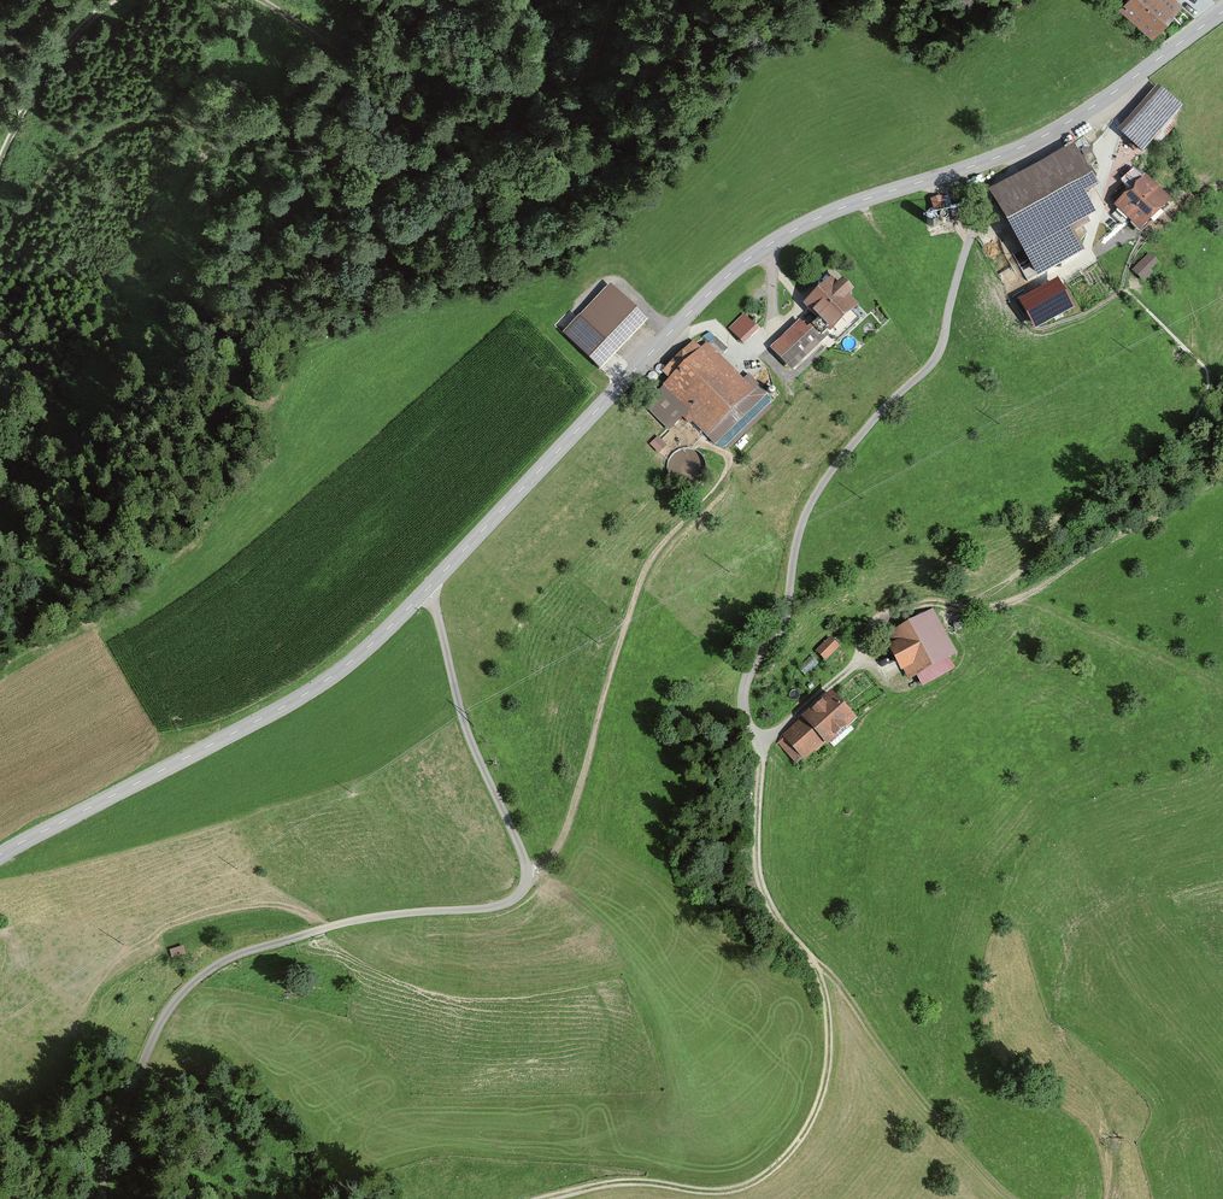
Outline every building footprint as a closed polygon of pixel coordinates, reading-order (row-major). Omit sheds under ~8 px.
[(1120,7),(1153,38),(1182,6),(1176,0),(1127,0),(1120,7)] [(1183,108),(1157,86),(1118,130),(1132,142),(1129,146),(1135,151),(1138,148),(1143,153),(1183,108)] [(1099,189),(1075,145),(990,191),(1038,279),(1086,254),(1072,229),(1077,227),(1078,230),(1091,223),(1089,220),(1097,216),(1086,196),(1099,189)] [(1169,205),(1136,173),(1123,186),(1132,194),(1118,208),(1142,232),(1169,205)] [(932,201),(935,216),(947,213),(944,198),(932,201)] [(1159,262),(1149,253),(1132,270),(1144,282),(1153,273),(1151,271),(1159,262)] [(1058,279),(1019,301),(1036,331),(1075,309),(1058,279)] [(811,312),(771,351),(791,372),(858,308),(833,281),(806,307),(811,312)] [(648,320),(610,283),(563,333),(601,369),(648,320)] [(745,314),(729,329),(745,346),(761,331),(745,314)] [(703,354),(693,343),(664,371),(671,379),(645,404),(669,429),(685,413),(716,445),(766,397),(749,379),(743,385),(716,358),(724,351),(716,342),(703,354)] [(658,439),(652,446),(661,453),(666,446),(658,439)] [(955,659),(931,613),(888,634),(911,681),(955,659)] [(839,649),(830,639),(817,651),(826,661),(839,649)] [(831,698),(781,742),(803,767),(854,723),(831,698)] [(183,945),(170,949),(172,957),(185,953),(183,945)]
